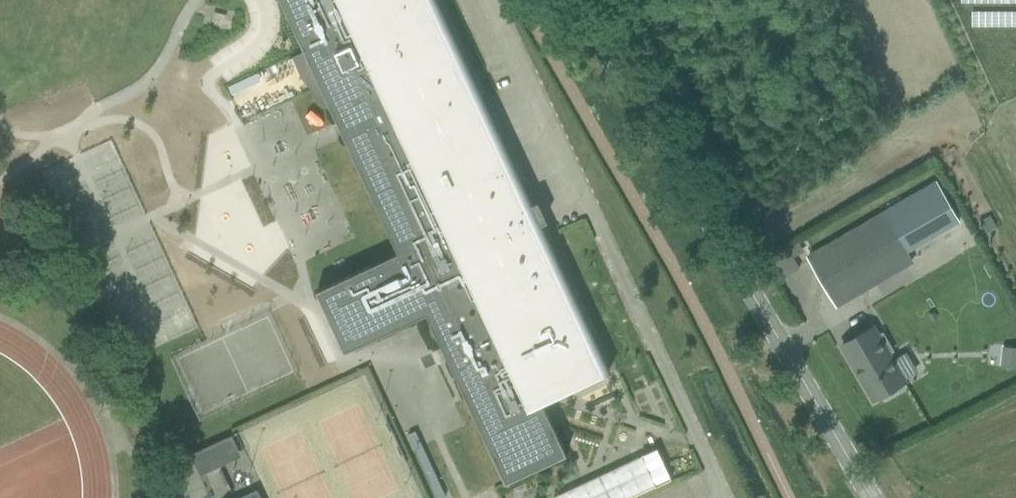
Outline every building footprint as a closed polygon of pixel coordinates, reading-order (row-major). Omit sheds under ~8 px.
[(432,0),(282,0),(316,74),(317,90),(325,105),(335,110),(342,111),(346,118),(337,122),(344,138),(353,133),(356,139),(348,142),(399,252),(317,291),(346,352),(428,313),(431,319),(432,334),(436,339),(444,341),(449,339),(450,342),(441,347),(448,362),(457,358),(467,375),(458,379),(507,483),(568,454),(542,399),(571,385),(574,392),(585,387),(582,380),(602,371),(604,374),(606,373),(432,0)] [(809,256),(838,305),(912,262),(883,213),(809,256)] [(842,345),(874,400),(884,394),(886,397),(897,391),(895,388),(905,382),(889,353),(893,350),(883,333),(879,336),(873,327),(842,345)] [(1001,345),(1000,365),(1015,366),(1015,346),(1001,345)] [(216,442),(191,454),(200,475),(226,463),(216,442)] [(554,496),(555,497),(630,497),(672,478),(658,448),(554,496)] [(238,497),(262,497),(258,489),(238,497)]
